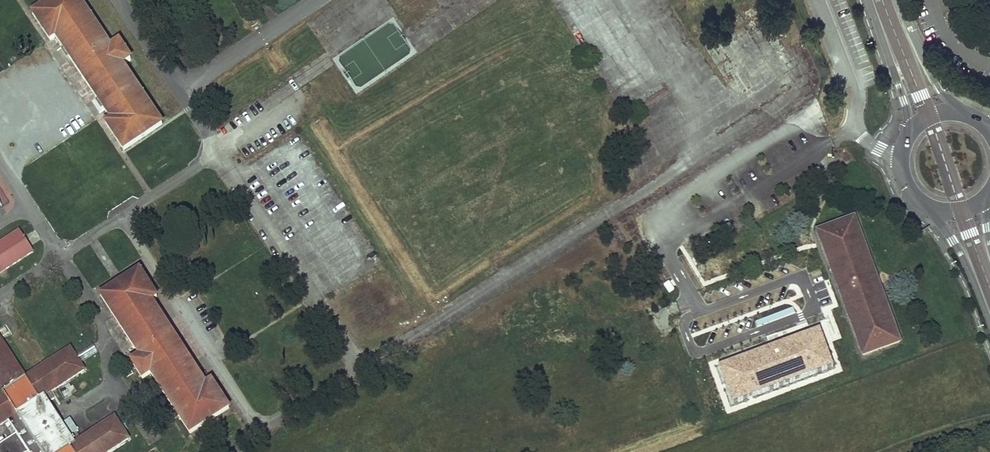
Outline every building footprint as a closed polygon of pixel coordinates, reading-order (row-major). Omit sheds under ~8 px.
[(80,0),(54,0),(33,14),(51,41),(57,37),(111,120),(106,124),(124,150),(163,125),(124,66),(131,60),(120,42),(111,47),(80,0)] [(857,224),(854,216),(816,230),(819,238),(823,237),(821,231),(850,220),(852,226),(857,224)] [(823,237),(819,238),(832,272),(836,271),(851,312),(846,313),(859,348),(863,346),(865,352),(895,341),(893,335),(897,334),(884,300),(880,301),(865,260),(869,259),(857,224),(852,226),(850,220),(821,231),(823,237)] [(20,230),(0,243),(0,273),(33,252),(30,247),(24,237),(20,230)] [(884,300),(869,259),(865,260),(880,301),(884,300)] [(157,297),(140,270),(101,295),(140,355),(131,361),(138,371),(142,379),(151,373),(191,433),(230,408),(212,381),(206,385),(151,301),(157,297)] [(851,312),(836,271),(832,272),(846,313),(851,312)] [(897,334),(893,335),(895,341),(865,352),(863,346),(859,348),(862,356),(900,342),(897,334)] [(129,439),(115,416),(80,439),(76,433),(79,432),(71,419),(62,424),(48,403),(54,399),(50,393),(85,370),(80,363),(75,354),(70,347),(25,376),(0,337),(0,387),(3,391),(0,392),(0,425),(8,420),(17,434),(0,445),(0,451),(108,451),(129,439)] [(92,342),(76,351),(83,362),(98,352),(92,342)]
